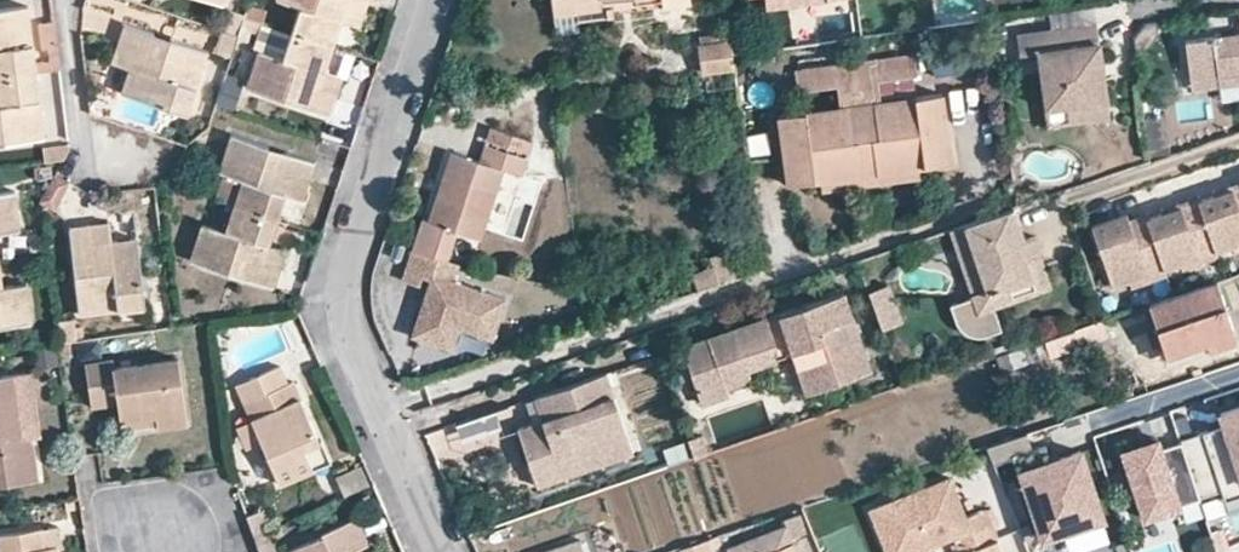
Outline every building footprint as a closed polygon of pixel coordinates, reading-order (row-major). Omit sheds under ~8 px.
[(297,6),(289,32),(331,46),(340,20),(357,26),(366,0),(280,0),(297,6)] [(554,24),(578,21),(579,17),(606,14),(604,0),(551,0),(554,24)] [(34,72),(26,6),(0,9),(0,76),(34,72)] [(1187,77),(1238,70),(1238,10),(1236,10),(1238,29),(1182,38),(1187,77)] [(244,17),(239,29),(256,35),(260,23),(244,17)] [(56,70),(54,23),(37,23),(39,70),(56,70)] [(256,50),(245,85),(329,113),(341,78),(323,71),(331,46),(289,32),(260,23),(256,35),(251,48),(256,50)] [(1061,28),(1064,45),(1098,41),(1096,23),(1061,28)] [(122,24),(110,62),(127,69),(120,90),(185,113),(205,53),(122,24)] [(1037,51),(1044,107),(1104,98),(1106,98),(1098,41),(1064,45),(1061,28),(1016,34),(1018,53),(1037,51)] [(699,35),(700,43),(729,38),(728,30),(699,35)] [(222,32),(215,54),(226,58),(234,36),(222,32)] [(702,56),(732,52),(729,38),(700,43),(702,56)] [(774,113),(784,181),(816,178),(914,164),(948,160),(939,92),(879,100),(876,81),(914,75),(911,51),(792,67),(795,90),(834,85),(837,104),(774,113)] [(733,69),(732,52),(702,56),(704,73),(733,69)] [(735,87),(733,69),(704,73),(706,91),(735,87)] [(42,136),(34,72),(0,76),(0,142),(42,136)] [(1044,107),(1047,124),(1107,116),(1106,98),(1104,98),(1044,107)] [(411,247),(438,255),(447,226),(455,228),(480,237),(486,220),(502,168),(521,173),(533,140),(491,126),(478,160),(450,151),(426,219),(420,216),(411,247)] [(953,132),(960,158),(980,153),(974,127),(953,132)] [(228,134),(217,171),(239,179),(230,204),(276,220),(284,195),(300,199),(313,162),(228,134)] [(816,178),(818,185),(915,172),(914,164),(816,178)] [(48,177),(41,205),(61,210),(68,182),(48,177)] [(1217,196),(1232,191),(1234,197),(1238,196),(1238,184),(1215,192),(1217,196)] [(18,229),(13,191),(0,193),(0,232),(18,229)] [(1234,197),(1232,191),(1217,196),(1204,200),(1191,205),(1193,212),(1178,217),(1176,210),(1165,214),(1153,218),(1138,223),(1142,236),(1127,241),(1119,218),(1084,229),(1104,290),(1123,283),(1138,278),(1141,285),(1160,279),(1158,272),(1176,265),(1190,260),(1193,266),(1213,261),(1210,253),(1227,248),(1238,244),(1238,196),(1234,197)] [(1165,214),(1176,210),(1178,217),(1193,212),(1191,205),(1204,200),(1202,196),(1163,210),(1165,214)] [(199,222),(189,258),(272,287),(285,251),(267,245),(276,220),(230,204),(221,230),(199,222)] [(1017,226),(1011,210),(955,228),(960,242),(952,245),(970,296),(948,303),(953,319),(953,320),(954,321),(954,322),(955,323),(956,325),(957,327),(958,327),(958,328),(959,329),(960,330),(962,331),(964,333),(965,333),(966,333),(967,334),(968,334),(970,335),(971,335),(973,335),(974,335),(977,335),(979,334),(983,334),(999,329),(992,306),(1020,296),(1049,287),(1036,250),(1037,249),(1033,235),(1021,238),(1015,241),(1011,228),(1017,226)] [(1152,214),(1122,224),(1127,241),(1142,236),(1138,223),(1153,218),(1152,214)] [(67,226),(78,316),(142,307),(134,236),(109,239),(106,221),(67,226)] [(446,258),(455,228),(447,226),(438,255),(446,258)] [(1015,241),(1021,238),(1017,226),(1011,228),(1015,241)] [(952,245),(960,242),(955,228),(947,231),(952,245)] [(1238,251),(1238,244),(1227,248),(1230,255),(1238,251)] [(438,255),(411,247),(402,279),(419,284),(422,276),(428,278),(422,298),(410,334),(450,347),(457,325),(491,335),(503,295),(450,278),(456,261),(446,258),(438,255)] [(1178,272),(1193,266),(1190,260),(1176,265),(1178,272)] [(695,288),(714,281),(710,267),(691,274),(695,288)] [(1125,291),(1141,285),(1138,278),(1123,283),(1125,291)] [(1148,303),(1162,344),(1158,348),(1163,362),(1208,347),(1208,349),(1235,339),(1215,280),(1148,303)] [(29,322),(25,283),(1,286),(0,281),(0,326),(29,322)] [(883,287),(863,294),(877,332),(895,325),(883,287)] [(802,393),(868,371),(841,291),(682,346),(701,404),(726,395),(724,387),(748,378),(745,369),(788,354),(802,393)] [(996,356),(1001,372),(1015,370),(1014,366),(1107,338),(1102,319),(1098,320),(996,356)] [(83,365),(89,407),(115,405),(118,421),(152,417),(154,425),(154,429),(185,425),(177,360),(111,368),(110,361),(83,365)] [(251,445),(270,485),(325,461),(314,435),(312,437),(287,380),(281,384),(272,363),(242,378),(250,397),(233,404),(241,423),(251,445)] [(30,369),(12,372),(22,437),(30,436),(40,435),(30,369)] [(37,480),(30,436),(22,437),(12,372),(0,374),(0,486),(37,480)] [(600,375),(556,390),(564,409),(536,418),(512,427),(524,459),(547,451),(553,468),(623,443),(600,375)] [(225,384),(233,404),(250,397),(242,378),(225,384)] [(556,390),(530,399),(536,418),(564,409),(556,390)] [(1201,497),(1223,489),(1227,500),(1238,496),(1238,405),(1221,412),(1224,423),(1181,437),(1182,440),(1201,497)] [(118,421),(119,429),(154,425),(152,417),(118,421)] [(251,445),(241,423),(227,429),(238,451),(251,445)] [(1025,432),(988,444),(995,462),(1013,455),(1039,520),(1098,498),(1078,446),(1049,457),(1043,443),(1031,447),(1025,432)] [(1145,515),(1201,497),(1182,440),(1163,446),(1160,436),(1123,449),(1145,515)] [(524,459),(533,486),(627,453),(623,443),(553,468),(547,451),(524,459)] [(346,496),(368,488),(362,470),(339,478),(346,496)] [(1001,536),(989,506),(969,513),(953,474),(872,506),(886,540),(904,533),(911,551),(955,534),(964,551),(965,551),(1000,538),(1001,536)] [(1227,500),(1230,512),(1238,509),(1238,496),(1227,500)] [(800,531),(790,512),(780,517),(781,519),(786,531),(789,536),(800,531)] [(365,548),(352,520),(316,536),(318,539),(289,551),(357,551),(365,548)] [(53,540),(39,542),(37,524),(0,529),(0,551),(54,551),(53,540)] [(789,543),(781,525),(724,548),(726,551),(766,551),(785,544),(789,543)] [(886,540),(890,551),(911,551),(904,533),(886,540)] [(678,551),(713,551),(712,548),(721,546),(718,535),(677,549),(678,551)] [(1001,537),(1000,538),(965,551),(1007,551),(1001,537)] [(581,539),(542,551),(586,551),(581,539)] [(789,543),(785,544),(766,551),(793,551),(789,543)]
